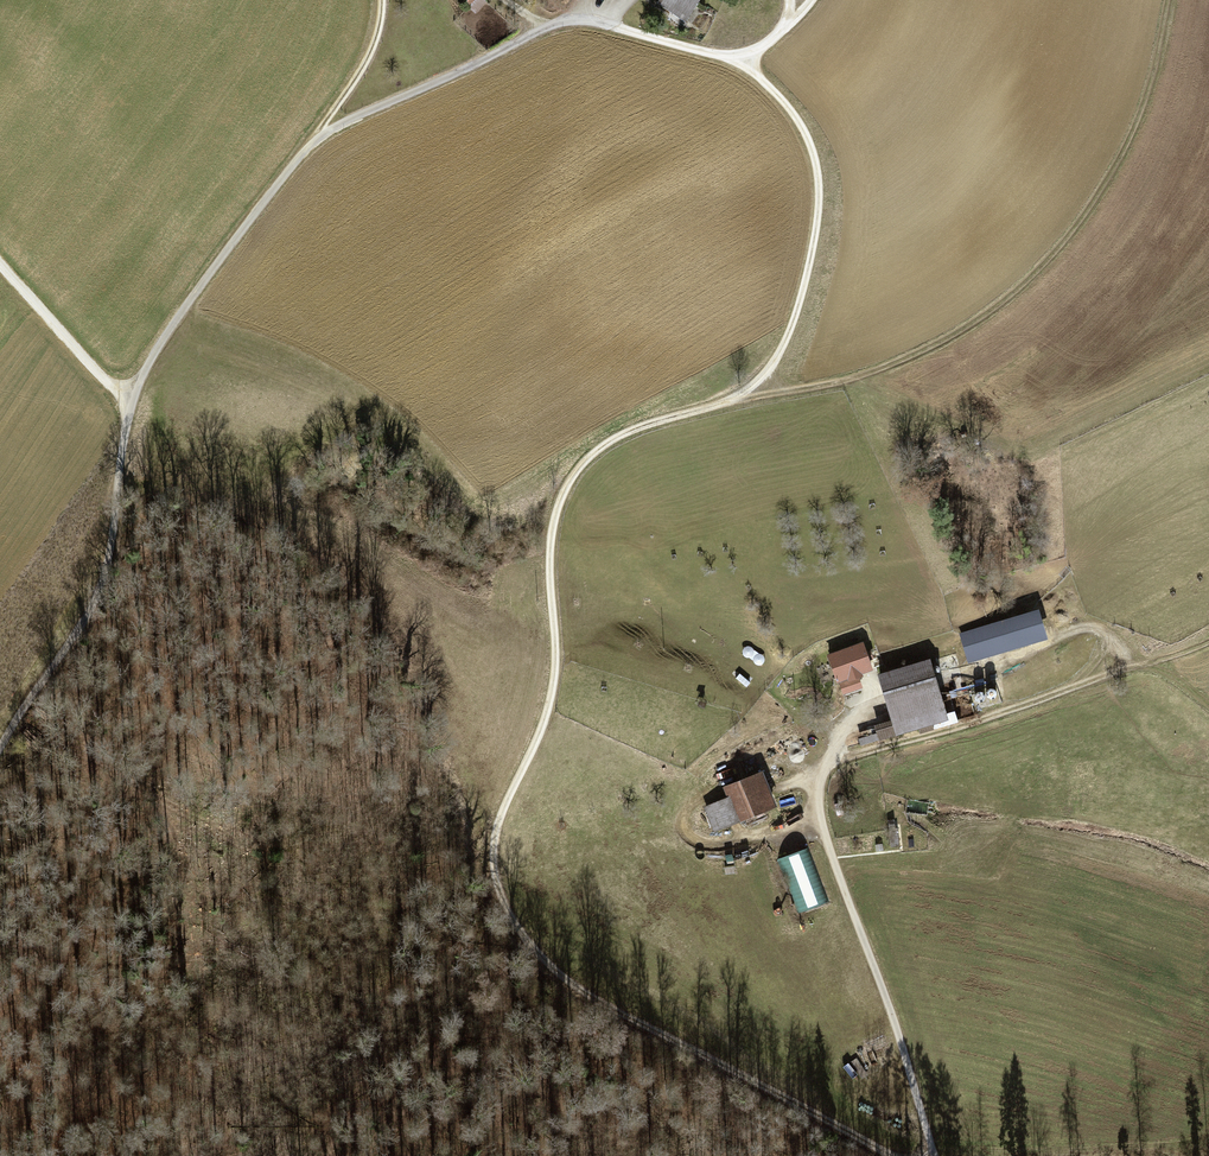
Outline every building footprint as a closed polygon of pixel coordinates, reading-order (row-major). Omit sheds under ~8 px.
[(459,2),(467,9),(475,0),(461,0),(459,2)] [(701,0),(661,0),(659,3),(672,12),(675,7),(688,16),(696,4),(697,5),(701,0)] [(997,625),(962,635),(969,658),(1004,648),(997,625)] [(830,656),(838,681),(871,670),(862,645),(830,656)] [(930,661),(880,676),(894,723),(877,729),(880,739),(919,727),(917,722),(916,718),(944,709),(930,661)] [(860,674),(841,682),(845,694),(865,687),(860,674)] [(931,718),(917,722),(919,727),(920,732),(934,728),(931,718)] [(706,807),(716,831),(768,810),(760,788),(755,775),(726,787),(728,791),(730,797),(706,807)] [(801,848),(779,856),(798,909),(820,901),(801,848)]
